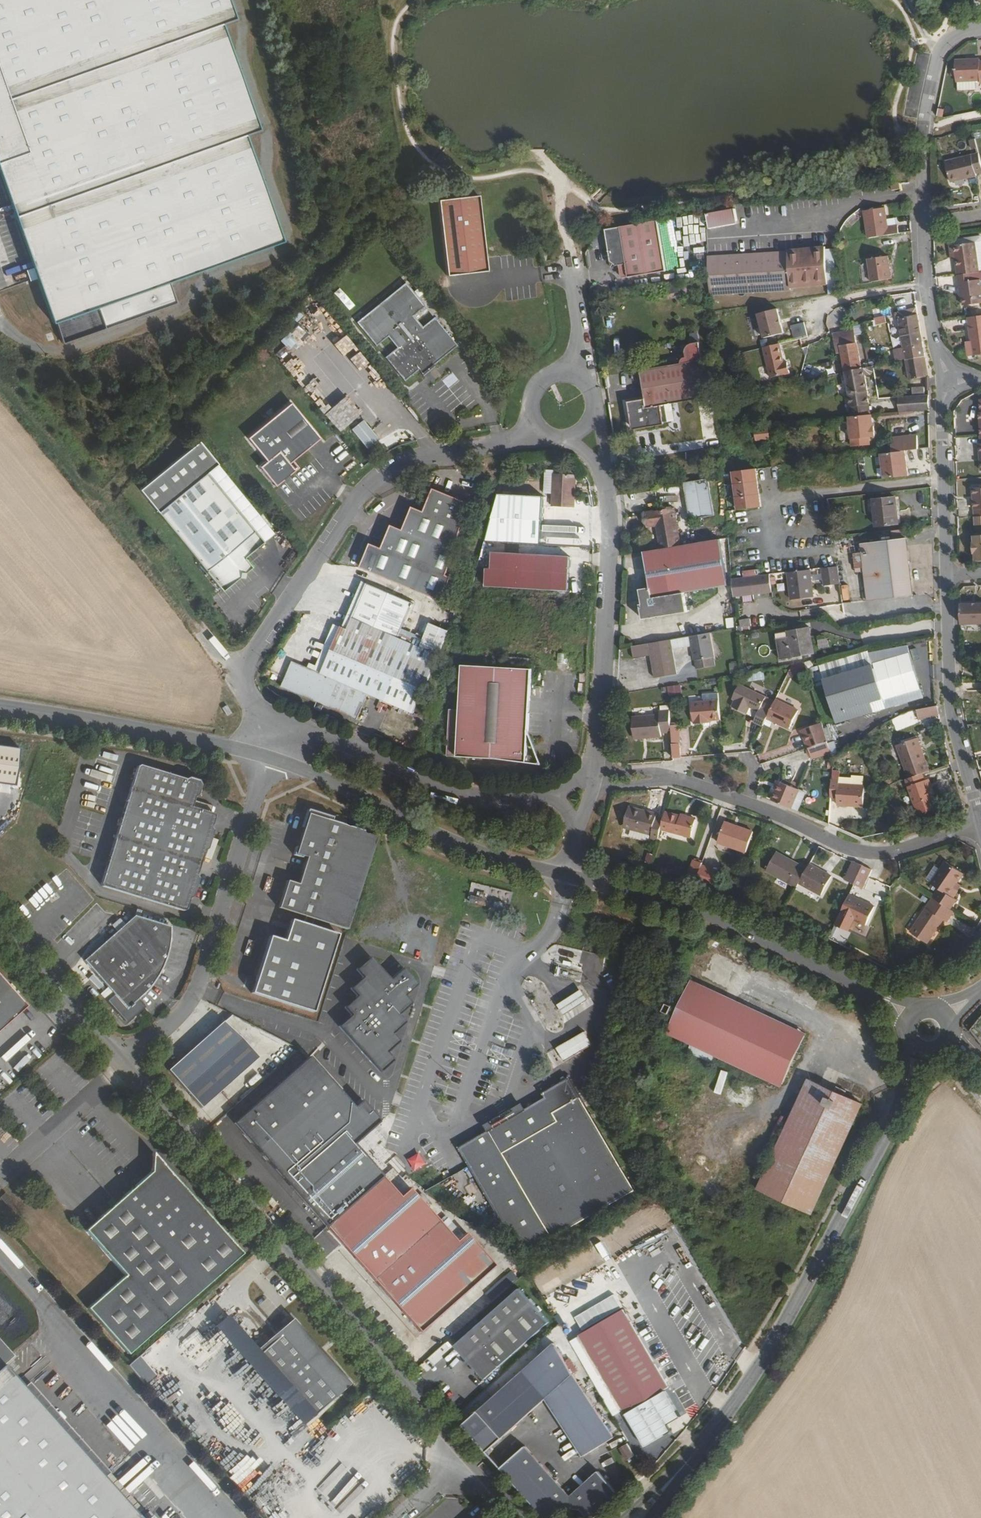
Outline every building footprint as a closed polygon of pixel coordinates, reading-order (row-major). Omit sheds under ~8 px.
[(49,315),(51,320),(53,320),(62,344),(178,304),(167,276),(280,238),(245,133),(255,128),(220,23),(232,17),(226,0),(0,0),(0,175),(49,315)] [(980,84),(980,64),(977,64),(976,64),(976,61),(966,62),(966,65),(952,66),(953,84),(977,83),(977,84),(980,84)] [(976,146),(973,138),(967,140),(969,148),(976,146)] [(980,169),(980,168),(977,151),(942,160),(948,180),(974,173),(973,171),(980,169)] [(899,182),(890,184),(891,191),(900,190),(899,182)] [(431,276),(460,274),(473,271),(465,195),(424,200),(431,276)] [(866,238),(898,233),(897,225),(886,227),(883,207),(862,209),(866,238)] [(735,209),(706,210),(706,213),(707,225),(732,224),(735,221),(735,209)] [(604,230),(603,230),(609,262),(615,266),(625,265),(628,278),(666,271),(657,221),(604,230)] [(957,274),(959,291),(962,291),(963,296),(964,304),(980,302),(980,288),(979,279),(972,280),(971,273),(980,271),(980,235),(949,240),(951,258),(955,258),(957,274)] [(823,244),(793,246),(794,259),(796,289),(797,299),(798,299),(827,294),(823,244)] [(788,252),(747,255),(750,292),(796,289),(794,259),(788,259),(788,252)] [(893,253),(873,255),(876,279),(895,277),(893,253)] [(750,292),(747,255),(708,257),(709,276),(710,295),(750,292)] [(400,374),(404,382),(416,372),(423,379),(435,370),(433,366),(455,348),(432,320),(420,329),(412,318),(423,308),(422,306),(402,279),(353,321),(375,347),(385,338),(387,336),(391,345),(395,349),(393,351),(383,358),(400,374)] [(902,294),(903,307),(915,307),(914,294),(902,294)] [(776,308),(756,314),(762,338),(783,333),(776,308)] [(860,324),(872,321),(870,309),(857,311),(859,324),(860,324)] [(927,377),(922,346),(917,315),(917,309),(901,313),(901,318),(899,319),(904,349),(894,351),(897,362),(905,361),(909,380),(927,377)] [(967,317),(970,336),(965,336),(966,352),(971,351),(980,349),(980,315),(967,317)] [(885,316),(874,318),(875,325),(886,323),(885,316)] [(872,373),(871,367),(868,367),(861,369),(854,326),(832,329),(836,352),(840,351),(840,353),(844,353),(846,358),(841,359),(845,372),(848,394),(852,417),(849,417),(852,447),(870,446),(870,437),(875,437),(874,427),(872,427),(871,415),(866,394),(867,394),(865,376),(870,375),(872,373)] [(779,336),(780,342),(791,340),(790,334),(779,336)] [(783,363),(779,343),(763,347),(769,377),(789,373),(787,363),(783,363)] [(345,397),(360,384),(349,372),(343,378),(322,353),(313,361),(345,397)] [(661,434),(672,432),(710,426),(704,388),(643,399),(647,427),(630,430),(634,457),(664,453),(664,450),(661,434)] [(928,410),(928,395),(923,396),(923,388),(911,388),(911,396),(898,397),(900,413),(928,410)] [(291,462),(318,440),(288,402),(244,438),(261,461),(255,467),(272,488),(297,470),(291,462)] [(365,446),(379,438),(367,415),(353,423),(365,446)] [(674,448),(672,432),(661,434),(664,450),(674,448)] [(916,453),(918,452),(917,439),(902,442),(903,454),(916,453)] [(196,444),(138,493),(218,593),(248,568),(241,558),(260,543),(204,475),(215,466),(196,444)] [(918,477),(916,453),(903,454),(892,455),(895,480),(918,477)] [(734,471),(735,484),(757,482),(756,469),(734,471)] [(552,506),(574,506),(575,475),(554,474),(552,506)] [(708,480),(683,484),(689,521),(713,517),(708,480)] [(735,484),(736,497),(759,494),(757,482),(735,484)] [(355,565),(391,580),(435,598),(444,574),(440,572),(450,545),(458,540),(458,538),(455,530),(467,502),(441,491),(429,485),(419,507),(407,503),(398,525),(387,521),(377,543),(365,539),(355,565)] [(737,509),(760,507),(759,494),(736,497),(737,509)] [(897,524),(894,498),(873,500),(876,526),(897,524)] [(257,513),(263,521),(270,515),(264,507),(257,513)] [(505,524),(545,526),(546,510),(506,508),(505,524)] [(655,526),(658,550),(678,546),(673,510),(642,514),(644,528),(655,526)] [(855,530),(854,520),(839,522),(840,531),(855,530)] [(912,595),(904,529),(891,531),(893,541),(862,545),(862,553),(854,554),(855,569),(864,567),(865,571),(868,601),(912,595)] [(504,534),(504,544),(517,544),(518,534),(504,534)] [(658,550),(642,553),(648,589),(637,590),(639,605),(637,605),(639,619),(688,611),(685,593),(723,586),(723,585),(732,583),(732,579),(728,539),(678,546),(658,550)] [(557,585),(558,557),(517,556),(516,583),(557,585)] [(824,586),(839,584),(837,567),(822,568),(824,586)] [(813,597),(810,570),(787,573),(791,600),(813,597)] [(733,596),(772,592),(771,584),(770,575),(732,579),(732,583),(733,596)] [(353,608),(351,615),(346,628),(339,624),(319,672),(290,660),(280,685),(315,700),(321,703),(355,718),(366,692),(413,712),(440,648),(431,643),(428,650),(397,637),(399,632),(411,602),(362,579),(353,608)] [(841,586),(843,601),(849,600),(847,585),(841,586)] [(962,624),(980,623),(980,604),(961,604),(962,622),(962,624)] [(689,617),(692,635),(708,631),(704,614),(689,617)] [(741,631),(751,630),(749,619),(739,620),(741,631)] [(789,638),(776,640),(779,659),(811,654),(806,628),(788,631),(789,638)] [(775,633),(776,640),(789,638),(788,631),(775,633)] [(714,657),(709,634),(690,637),(692,647),(695,661),(714,657)] [(692,647),(690,637),(670,640),(672,650),(692,647)] [(670,640),(631,647),(633,660),(650,657),(654,679),(676,675),(672,650),(670,640)] [(881,699),(867,651),(819,666),(837,722),(873,712),(870,702),(881,699)] [(716,666),(714,657),(695,661),(696,670),(716,666)] [(728,663),(730,675),(738,674),(736,662),(728,663)] [(448,761),(528,765),(532,674),(462,671),(460,715),(450,715),(448,761)] [(752,681),(774,679),(773,671),(752,672),(752,681)] [(667,687),(668,695),(682,693),(681,685),(667,687)] [(749,707),(758,712),(760,708),(765,697),(739,685),(732,698),(734,700),(732,706),(745,714),(749,707)] [(760,708),(769,713),(774,702),(765,697),(760,708)] [(769,713),(767,718),(788,728),(797,709),(776,698),(774,702),(769,713)] [(884,708),(881,699),(870,702),(873,712),(884,708)] [(321,703),(315,700),(313,706),(319,709),(321,703)] [(710,720),(720,720),(719,700),(705,701),(692,702),(693,722),(695,722),(695,724),(710,723),(710,720)] [(753,722),(762,727),(767,718),(769,713),(760,708),(758,712),(753,722)] [(920,726),(940,722),(938,709),(936,709),(917,713),(920,726)] [(660,732),(670,731),(669,710),(658,711),(658,715),(632,717),(634,738),(660,736),(660,732)] [(803,731),(809,749),(827,743),(822,725),(803,731)] [(922,775),(930,772),(918,740),(897,747),(908,780),(922,775)] [(812,760),(831,754),(827,743),(809,749),(812,760)] [(673,759),(680,758),(679,744),(671,744),(673,759)] [(180,912),(184,910),(212,816),(189,808),(194,785),(135,765),(99,885),(100,887),(180,912)] [(9,769),(0,768),(0,781),(7,782),(9,769)] [(908,780),(905,781),(917,816),(936,810),(926,781),(924,782),(922,775),(908,780)] [(840,784),(864,786),(864,779),(840,778),(840,782),(840,784)] [(791,809),(798,790),(778,782),(775,790),(776,790),(772,801),(791,809)] [(831,782),(830,799),(838,799),(838,805),(863,808),(864,786),(840,784),(840,782),(831,782)] [(791,809),(797,812),(805,793),(798,790),(791,809)] [(661,828),(663,820),(655,818),(656,814),(629,807),(622,827),(630,830),(649,835),(650,835),(650,838),(657,841),(661,828)] [(695,819),(665,811),(663,820),(661,828),(683,835),(684,833),(691,835),(695,819)] [(343,941),(344,939),(374,844),(329,829),(329,826),(304,818),(298,835),(299,837),(294,854),(291,856),(289,863),(302,868),(297,886),(284,883),(276,911),(303,921),(302,924),(290,923),(282,943),(268,939),(249,999),(312,1017),(337,939),(343,941)] [(753,833),(725,822),(717,842),(746,852),(753,833)] [(649,835),(630,830),(627,837),(647,842),(649,835)] [(766,871),(796,889),(798,884),(807,868),(799,863),(798,865),(776,853),(766,871)] [(701,865),(702,863),(693,860),(686,879),(695,882),(701,865)] [(933,897),(934,898),(950,909),(958,899),(954,896),(959,890),(954,887),(958,881),(964,872),(947,860),(939,871),(931,882),(939,888),(933,897)] [(846,880),(854,884),(863,866),(854,861),(854,863),(846,880)] [(705,885),(711,869),(701,865),(695,882),(705,885)] [(807,868),(798,884),(821,897),(831,878),(809,865),(807,868)] [(863,888),(869,877),(872,870),(863,866),(854,884),(863,888)] [(926,879),(931,882),(939,871),(933,867),(926,879)] [(705,885),(712,888),(718,871),(711,869),(705,885)] [(954,887),(959,890),(963,884),(958,881),(954,887)] [(488,898),(472,895),(471,900),(486,904),(488,898)] [(849,896),(840,914),(864,925),(873,908),(849,896)] [(947,921),(953,911),(950,909),(934,898),(912,932),(928,943),(944,919),(947,921)] [(106,1004),(117,1016),(126,1026),(137,1015),(143,1009),(137,1003),(149,992),(153,987),(157,981),(162,971),(165,963),(169,945),(170,939),(168,930),(138,920),(140,913),(135,911),(134,919),(124,927),(120,921),(112,928),(116,934),(83,962),(113,996),(106,1004)] [(349,1019),(337,1030),(376,1077),(391,1065),(384,1057),(397,1047),(390,1039),(404,1028),(397,1020),(411,1009),(403,1001),(417,990),(403,974),(390,985),(370,962),(356,973),(362,981),(349,993),(357,1001),(344,1010),(349,1019)] [(612,991),(619,988),(611,972),(605,975),(612,991)] [(25,1007),(0,980),(0,1028),(25,1007)] [(715,1053),(782,1084),(805,1036),(684,980),(678,991),(685,994),(679,1008),(668,1003),(664,1011),(675,1017),(669,1031),(691,1042),(687,1051),(711,1062),(715,1053)] [(223,1025),(179,1063),(168,1072),(178,1083),(201,1110),(258,1060),(240,1040),(223,1025)] [(489,1126),(491,1129),(459,1148),(503,1224),(533,1245),(632,1187),(572,1078),(545,1093),(547,1098),(525,1111),(522,1106),(489,1126)] [(811,1214),(862,1104),(844,1095),(846,1091),(837,1087),(835,1092),(809,1080),(759,1189),(811,1214)] [(304,1145),(297,1138),(306,1130),(271,1089),(218,1136),(232,1151),(249,1137),(271,1161),(281,1152),(288,1161),(304,1145)] [(400,1200),(397,1196),(353,1147),(377,1124),(361,1108),(280,1178),(340,1246),(351,1259),(418,1334),(493,1267),(465,1236),(455,1245),(409,1193),(400,1200)] [(241,1254),(203,1213),(150,1153),(150,1173),(83,1232),(123,1278),(86,1310),(90,1314),(128,1356),(241,1254)] [(257,1187),(252,1191),(262,1203),(267,1198),(257,1187)] [(9,1203),(2,1195),(0,1197),(0,1203),(4,1208),(9,1203)] [(484,1380),(549,1322),(519,1288),(454,1346),(484,1380)] [(623,1309),(581,1335),(643,1443),(662,1432),(644,1401),(668,1387),(623,1309)] [(215,1322),(217,1325),(229,1316),(226,1312),(215,1322)] [(257,1345),(275,1366),(315,1411),(338,1391),(346,1384),(334,1370),(288,1316),(257,1345)] [(736,1332),(730,1320),(722,1325),(728,1337),(736,1332)] [(119,1474),(0,1337),(0,1517),(157,1517),(119,1474)] [(553,1346),(461,1425),(485,1452),(547,1400),(569,1432),(596,1411),(553,1346)] [(141,1356),(130,1366),(147,1385),(158,1375),(141,1356)] [(613,1436),(596,1411),(569,1432),(583,1456),(613,1436)] [(625,1459),(634,1453),(625,1438),(616,1444),(625,1459)] [(585,1517),(591,1517),(615,1496),(598,1475),(568,1499),(525,1448),(500,1468),(545,1517),(547,1517),(557,1509),(579,1511),(585,1517)]
